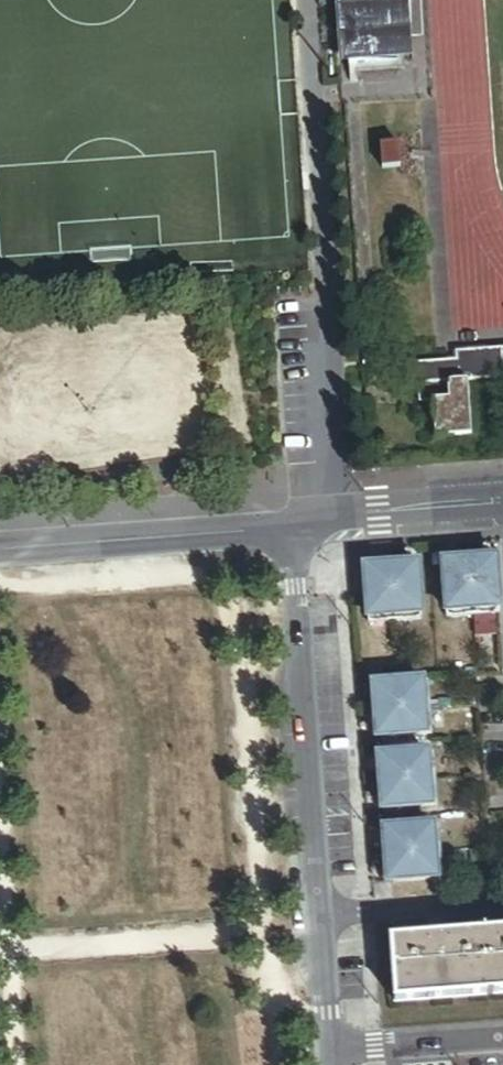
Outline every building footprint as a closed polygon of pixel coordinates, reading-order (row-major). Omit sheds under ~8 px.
[(349,68),(402,64),(397,0),(344,0),(349,68)] [(399,146),(380,147),(382,170),(401,169),(399,146)] [(420,252),(408,253),(408,260),(421,259),(420,252)] [(416,365),(420,403),(431,402),(434,441),(470,437),(465,383),(502,380),(502,349),(455,354),(455,361),(416,365)] [(500,619),(495,564),(443,568),(447,623),(500,619)] [(417,570),(376,573),(366,586),(369,629),(421,624),(417,570)] [(427,738),(423,686),(373,690),(377,742),(427,738)] [(428,757),(379,761),(383,814),(432,810),(428,757)] [(434,830),(384,834),(388,886),(438,882),(434,830)] [(391,943),(396,1006),(502,998),(502,934),(391,943)]
